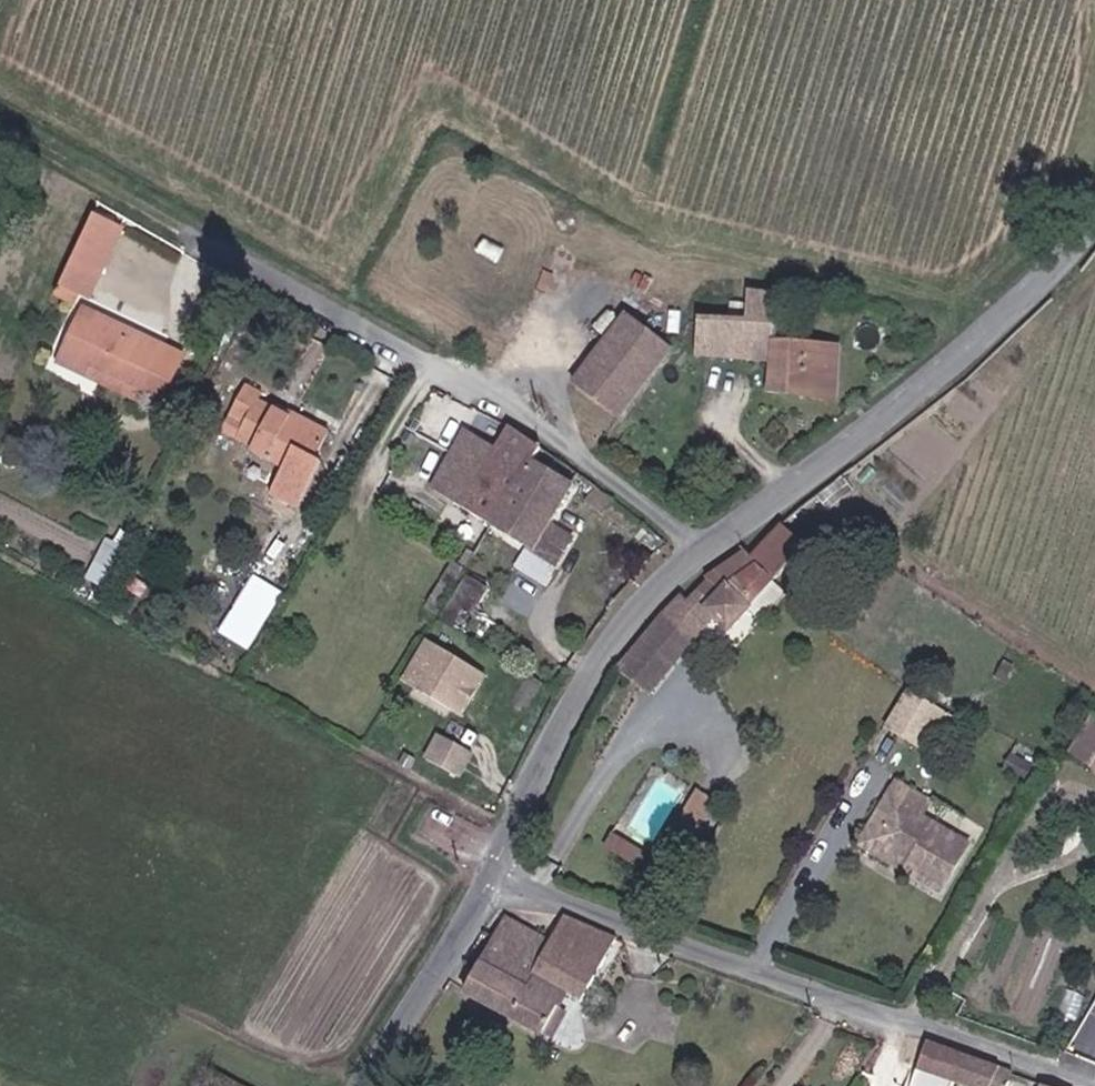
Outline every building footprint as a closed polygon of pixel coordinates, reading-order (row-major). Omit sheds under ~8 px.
[(100,288),(135,221),(114,210),(78,277),(100,288)] [(68,356),(97,372),(104,359),(152,385),(173,347),(96,304),(68,356)] [(575,383),(618,416),(672,344),(628,311),(575,383)] [(772,364),(773,343),(775,326),(701,320),(697,357),(772,364)] [(773,343),(772,364),(770,392),(836,401),(840,349),(773,343)] [(145,398),(152,385),(104,359),(97,372),(145,398)] [(268,373),(250,402),(264,411),(277,391),(282,382),(268,373)] [(291,399),(277,391),(264,411),(250,402),(240,417),(270,436),(269,437),(300,456),(285,481),(312,497),(338,454),(329,449),(345,424),(295,393),(291,399)] [(448,480),(506,519),(557,445),(521,419),(509,440),(482,425),(448,480)] [(594,472),(557,445),(506,519),(566,559),(589,526),(566,513),(594,472)] [(744,550),(681,595),(728,634),(752,608),(750,605),(805,547),(781,525),(752,557),(744,550)] [(105,583),(125,544),(108,535),(88,575),(105,583)] [(481,613),(501,581),(480,567),(460,599),(481,613)] [(252,571),(222,628),(255,645),(284,588),(252,571)] [(648,699),(701,615),(676,599),(660,624),(656,621),(618,681),(648,699)] [(433,633),(412,663),(432,676),(426,685),(452,703),(479,663),(433,633)] [(412,663),(406,672),(426,685),(432,676),(412,663)] [(479,663),(452,703),(462,709),(488,670),(479,663)] [(949,698),(913,677),(892,712),(927,734),(938,716),(949,698)] [(961,706),(949,698),(938,716),(950,723),(961,706)] [(428,756),(463,774),(477,749),(441,730),(428,756)] [(1066,750),(1061,762),(1094,776),(1094,765),(1066,750)] [(1035,769),(1011,755),(1002,769),(1027,783),(1035,769)] [(907,863),(903,870),(939,892),(968,845),(921,816),(930,802),(895,781),(885,797),(892,802),(878,826),(884,849),(907,863)] [(706,837),(727,802),(698,785),(678,820),(706,837)] [(878,826),(892,802),(885,797),(858,843),(903,870),(907,863),(884,849),(878,826)] [(544,950),(570,911),(553,902),(541,925),(514,910),(468,983),(508,1014),(544,950)] [(604,934),(570,911),(544,950),(508,1014),(537,1033),(554,1010),(549,1004),(604,934)] [(928,1037),(913,1084),(920,1085),(958,1085),(972,1083),(989,1085),(1003,1085),(1003,1082),(996,1062),(928,1037)] [(480,1074),(470,1085),(488,1085),(491,1083),(480,1074)]
